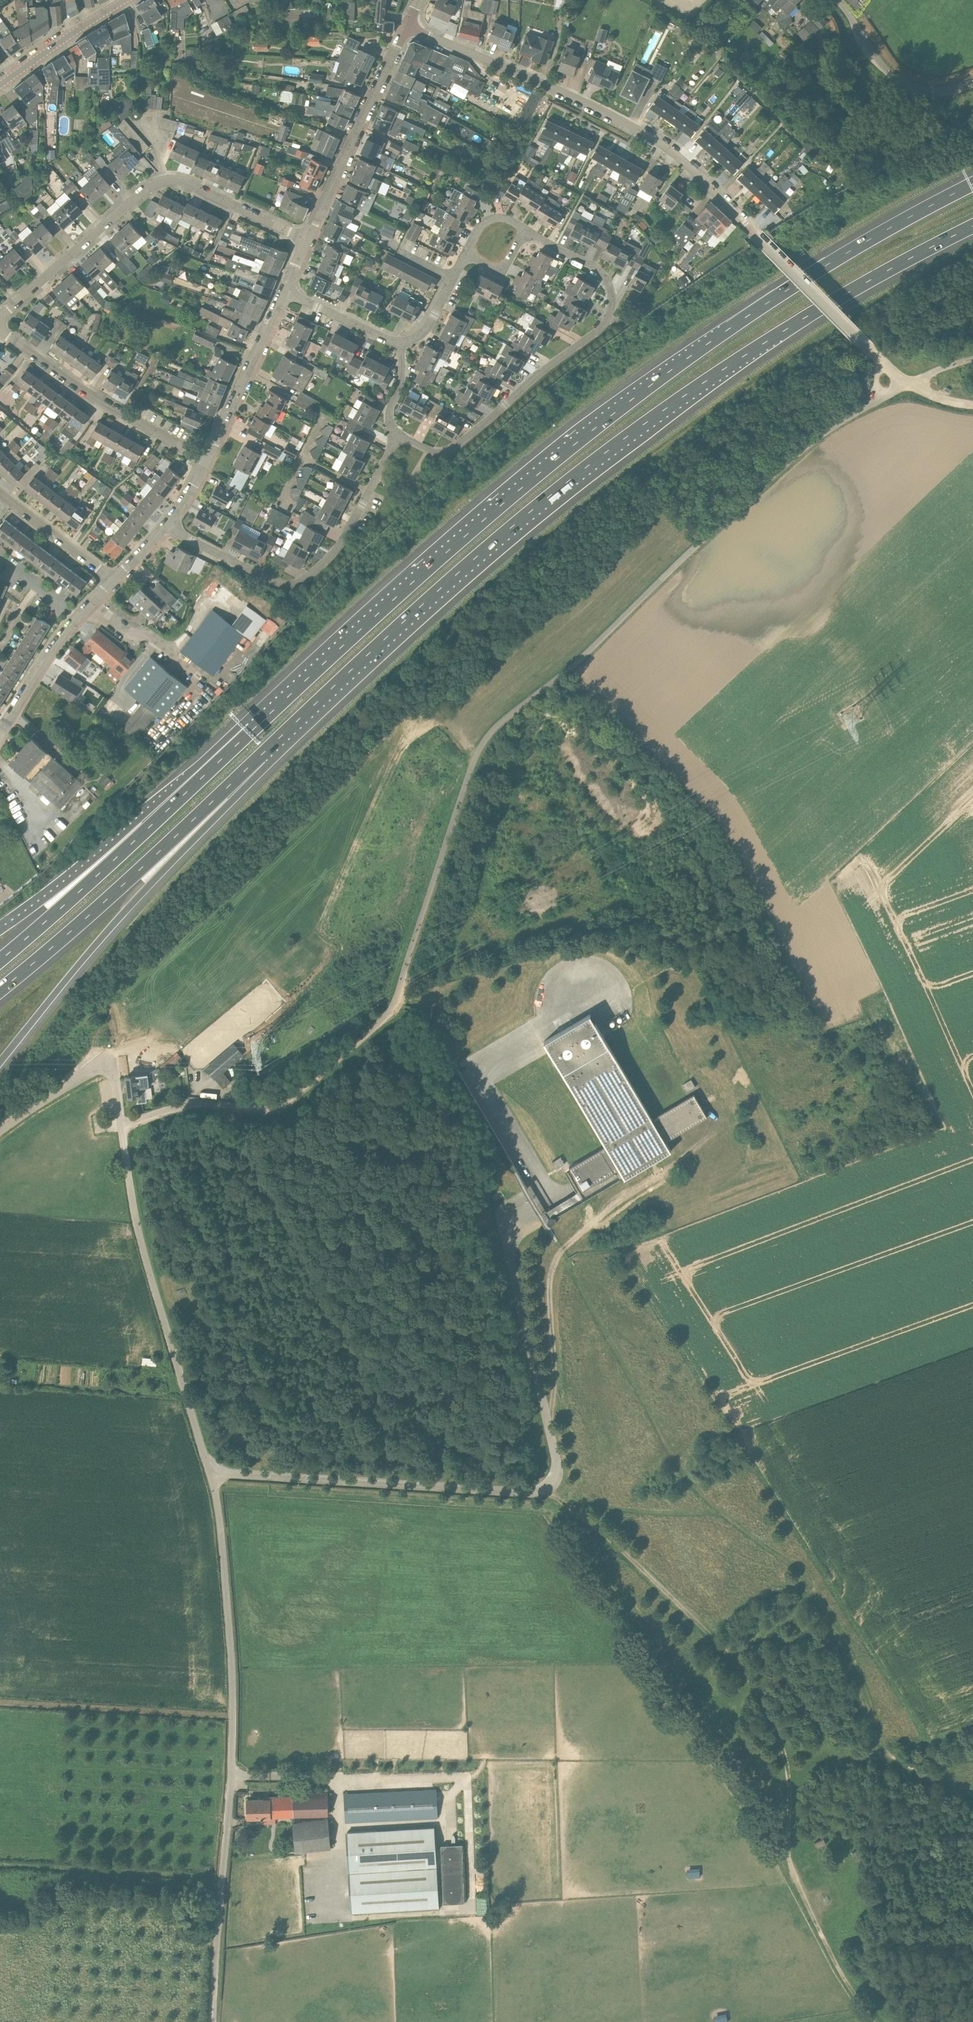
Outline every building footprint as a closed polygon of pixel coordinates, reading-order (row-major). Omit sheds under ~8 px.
[(27,0),(15,0),(16,11),(18,11),(19,28),(14,31),(20,40),(23,46),(31,41),(27,0)] [(33,6),(33,0),(29,0),(33,40),(52,28),(51,28),(50,23),(48,9),(44,6),(36,7),(33,6)] [(56,5),(50,5),(53,27),(63,22),(63,14),(62,0),(55,0),(56,5)] [(76,0),(67,0),(69,15),(72,17),(81,12),(76,0)] [(88,8),(96,4),(94,0),(86,0),(88,8)] [(154,0),(145,0),(136,5),(139,13),(140,13),(144,20),(147,25),(161,17),(161,16),(162,16),(161,12),(159,13),(156,8),(158,7),(158,6),(160,5),(158,0),(157,0),(155,1),(154,0)] [(176,12),(178,10),(183,7),(182,4),(180,0),(168,0),(172,8),(170,14),(171,14),(171,19),(170,19),(170,29),(176,30),(176,12)] [(182,4),(183,7),(178,10),(176,12),(176,30),(179,30),(180,30),(183,30),(184,19),(187,17),(186,15),(193,12),(187,0),(180,0),(182,4)] [(283,8),(294,7),(292,4),(290,0),(288,0),(280,3),(283,8)] [(384,21),(386,0),(378,0),(377,4),(377,10),(376,18),(376,22),(374,30),(393,32),(394,22),(384,21)] [(456,5),(447,1),(448,0),(439,0),(433,13),(448,21),(456,5)] [(478,41),(483,22),(469,19),(472,1),(465,0),(463,17),(459,35),(478,41)] [(494,0),(484,0),(482,13),(491,15),(491,13),(494,0)] [(555,8),(565,10),(568,1),(569,1),(570,0),(557,0),(555,8)] [(763,8),(770,0),(754,0),(763,8)] [(763,8),(768,12),(772,8),(776,12),(781,8),(784,3),(786,5),(791,1),(790,0),(770,0),(763,8)] [(794,3),(797,0),(790,0),(791,1),(786,5),(784,3),(781,8),(782,10),(777,16),(777,17),(775,19),(778,23),(776,25),(782,32),(789,26),(783,19),(787,15),(797,5),(794,3)] [(862,5),(857,0),(846,0),(856,11),(862,5)] [(358,20),(358,4),(347,4),(347,20),(358,20)] [(318,14),(317,5),(305,6),(306,15),(318,14)] [(123,54),(130,52),(130,35),(124,14),(106,23),(112,42),(111,43),(111,45),(122,45),(123,54)] [(820,30),(827,23),(818,14),(811,21),(820,30)] [(225,30),(235,24),(231,17),(220,23),(225,30)] [(8,28),(3,20),(0,23),(0,29),(6,36),(1,41),(7,50),(8,50),(12,55),(22,47),(12,32),(11,32),(8,28)] [(500,42),(506,25),(495,21),(491,29),(492,29),(489,38),(500,42)] [(757,34),(761,30),(762,29),(754,21),(749,26),(757,34)] [(805,42),(818,30),(810,22),(797,34),(805,42)] [(512,51),(515,43),(512,42),(516,33),(506,29),(508,26),(506,25),(500,42),(500,43),(499,45),(512,51)] [(608,29),(600,26),(596,39),(604,42),(608,29)] [(97,38),(98,28),(96,30),(96,29),(87,34),(96,52),(98,51),(97,38)] [(146,47),(154,44),(149,28),(141,31),(146,47)] [(767,37),(761,30),(757,34),(763,40),(770,47),(774,43),(767,36),(767,37)] [(75,42),(78,46),(83,55),(85,59),(87,57),(88,60),(88,61),(95,61),(96,52),(87,34),(86,35),(86,36),(75,42)] [(539,39),(527,35),(522,50),(534,55),(533,59),(546,63),(553,41),(540,37),(539,39)] [(306,46),(321,46),(321,36),(306,36),(306,46)] [(359,50),(357,49),(360,42),(349,36),(344,47),(353,51),(348,62),(367,71),(374,57),(359,49),(359,50)] [(410,42),(407,49),(403,58),(434,72),(431,79),(449,87),(451,82),(454,72),(449,70),(455,58),(455,56),(450,54),(449,56),(428,47),(414,41),(410,42)] [(268,51),(269,43),(255,43),(254,51),(268,51)] [(572,75),(580,55),(573,53),(575,49),(568,47),(559,70),(572,75)] [(74,61),(71,53),(65,57),(63,55),(52,62),(52,63),(57,76),(59,81),(58,85),(60,85),(75,76),(75,65),(75,63),(74,61)] [(232,69),(233,54),(226,54),(225,68),(232,69)] [(110,85),(109,57),(98,58),(98,62),(96,62),(96,68),(89,68),(88,78),(88,88),(106,89),(106,85),(110,85)] [(431,79),(434,72),(403,58),(399,69),(415,76),(417,72),(431,79)] [(613,89),(620,73),(606,67),(607,65),(597,61),(588,81),(598,85),(599,83),(613,89)] [(51,104),(57,104),(58,90),(58,85),(59,81),(57,76),(52,63),(52,62),(52,63),(42,69),(45,76),(47,83),(51,81),(50,89),(49,89),(49,92),(50,92),(48,104),(51,104)] [(361,84),(367,71),(348,62),(349,63),(343,75),(336,72),(333,78),(345,84),(348,78),(361,84)] [(661,82),(668,68),(656,63),(649,76),(661,82)] [(33,73),(26,79),(40,101),(41,102),(44,100),(43,88),(40,71),(39,69),(33,73)] [(420,91),(424,83),(415,79),(416,77),(415,76),(399,69),(394,79),(410,86),(420,91)] [(637,101),(648,79),(633,71),(622,93),(637,101)] [(312,72),(311,80),(324,80),(324,73),(312,72)] [(88,90),(88,88),(88,78),(75,77),(75,90),(88,90)] [(31,126),(33,124),(32,123),(37,119),(37,104),(40,101),(26,79),(24,80),(24,81),(14,88),(20,96),(28,107),(21,112),(31,126)] [(420,92),(420,91),(410,86),(394,79),(391,87),(414,97),(413,101),(418,103),(421,98),(416,97),(419,91),(420,92)] [(283,83),(282,101),(294,101),(295,83),(283,83)] [(671,122),(680,111),(679,110),(683,105),(677,101),(685,91),(689,86),(685,83),(680,88),(673,97),(660,115),(671,122)] [(673,97),(680,88),(675,84),(668,94),(667,95),(662,91),(650,107),(660,115),(673,97)] [(418,103),(413,101),(414,97),(391,87),(386,96),(394,100),(403,105),(403,104),(417,110),(415,115),(437,125),(438,125),(444,128),(450,117),(433,107),(426,104),(428,101),(421,98),(418,103)] [(341,95),(334,91),(317,88),(316,95),(338,99),(338,101),(341,101),(354,109),(360,96),(344,88),(341,95)] [(445,100),(449,93),(440,89),(437,95),(445,100)] [(741,108),(750,97),(745,92),(735,103),(741,108)] [(155,109),(157,97),(157,95),(151,94),(146,94),(145,108),(155,109)] [(307,106),(308,96),(296,94),(294,104),(307,106)] [(131,115),(132,99),(132,98),(115,103),(120,120),(131,115)] [(336,104),(331,103),(331,101),(317,98),(315,108),(335,112),(349,119),(354,109),(341,101),(338,101),(336,104)] [(422,136),(426,130),(395,116),(398,111),(383,104),(378,115),(400,125),(409,129),(417,133),(417,134),(422,136)] [(12,129),(18,125),(16,123),(23,118),(13,105),(1,114),(6,120),(5,120),(12,129)] [(681,129),(700,106),(699,105),(694,112),(690,109),(684,114),(680,111),(671,122),(681,129)] [(344,129),(349,119),(335,112),(315,108),(308,106),(307,113),(316,114),(324,119),(344,129)] [(698,115),(703,108),(700,106),(681,129),(692,137),(700,125),(694,121),(697,114),(698,115)] [(407,133),(409,129),(400,125),(378,115),(373,126),(388,133),(396,136),(398,132),(406,136),(407,133)] [(165,129),(168,119),(163,117),(160,128),(165,129)] [(120,130),(127,123),(124,119),(116,126),(120,130)] [(170,131),(173,120),(168,119),(165,129),(170,131)] [(175,132),(178,122),(173,120),(170,131),(175,132)] [(550,146),(559,125),(548,120),(542,133),(548,136),(546,144),(550,146)] [(196,129),(197,127),(179,122),(177,129),(194,134),(196,129)] [(131,127),(127,123),(120,130),(123,134),(131,127)] [(127,138),(123,134),(120,130),(116,126),(115,124),(109,129),(118,139),(124,145),(124,144),(129,140),(127,138)] [(715,157),(727,144),(729,141),(724,136),(732,128),(728,124),(721,132),(706,149),(715,157)] [(290,127),(284,125),(278,143),(296,148),(297,144),(285,140),(290,127)] [(564,144),(571,131),(559,125),(550,146),(553,147),(559,141),(564,144)] [(127,138),(135,131),(131,127),(123,134),(127,138)] [(706,149),(721,132),(717,129),(711,134),(706,129),(696,140),(706,149)] [(332,157),(339,138),(319,130),(317,136),(321,138),(321,140),(319,139),(318,143),(320,143),(317,150),(332,157)] [(130,142),(138,135),(135,131),(127,138),(129,140),(130,142)] [(571,161),(582,136),(571,131),(564,144),(561,151),(573,156),(571,161)] [(134,146),(142,139),(138,135),(130,142),(134,146)] [(382,140),(370,135),(368,139),(367,139),(362,152),(364,154),(362,158),(377,165),(379,160),(375,159),(381,145),(382,146),(384,142),(381,141),(382,140)] [(588,155),(594,142),(582,136),(571,161),(577,164),(579,160),(579,159),(580,157),(585,160),(587,155),(588,155)] [(10,153),(13,152),(17,149),(12,142),(9,137),(2,141),(9,152),(10,153)] [(16,157),(23,155),(22,146),(27,145),(27,141),(20,142),(18,139),(12,142),(17,149),(13,152),(16,157)] [(137,150),(145,143),(142,139),(134,146),(137,150)] [(139,161),(135,157),(140,153),(137,150),(134,146),(130,142),(129,140),(124,144),(127,147),(117,156),(129,169),(139,161)] [(181,161),(188,146),(176,140),(169,156),(181,161)] [(413,152),(416,145),(405,140),(402,147),(413,152)] [(242,149),(244,144),(235,141),(233,146),(235,146),(234,150),(236,151),(236,150),(241,151),(242,149)] [(396,153),(399,146),(392,142),(389,149),(396,153)] [(809,157),(814,151),(815,150),(807,142),(803,146),(806,150),(804,152),(809,157)] [(141,155),(149,147),(145,143),(137,150),(140,153),(141,155)] [(595,176),(610,151),(599,144),(591,157),(598,161),(596,167),(595,166),(587,181),(591,183),(595,175),(595,176)] [(732,149),(727,144),(715,157),(724,165),(740,150),(736,146),(732,149)] [(193,167),(199,155),(200,151),(188,146),(181,161),(193,166),(193,167)] [(290,147),(289,147),(288,153),(306,159),(308,153),(290,147)] [(541,171),(553,150),(549,148),(537,169),(541,171)] [(734,174),(743,163),(746,160),(740,155),(742,152),(740,150),(724,165),(734,174)] [(88,153),(87,151),(82,155),(94,168),(95,170),(86,178),(100,195),(111,186),(96,170),(100,166),(95,160),(88,152),(88,153)] [(614,169),(621,157),(610,151),(595,176),(601,179),(605,172),(604,171),(608,166),(614,169)] [(203,176),(211,160),(199,155),(193,167),(193,166),(191,170),(203,176)] [(100,166),(105,162),(101,157),(100,156),(95,160),(100,166)] [(119,179),(129,169),(117,156),(107,165),(119,179)] [(621,157),(614,169),(620,173),(618,181),(620,182),(631,163),(621,157)] [(322,178),(326,169),(328,166),(311,158),(306,171),(322,178)] [(362,159),(360,158),(356,169),(372,176),(374,171),(382,174),(384,168),(377,165),(362,158),(362,159)] [(215,181),(221,165),(211,160),(203,176),(215,181)] [(747,187),(767,165),(764,162),(759,167),(753,172),(748,167),(738,178),(747,187)] [(262,174),(265,165),(257,163),(254,171),(262,174)] [(636,182),(643,169),(631,163),(620,182),(624,184),(627,182),(633,186),(636,182)] [(227,186),(235,171),(221,165),(215,181),(227,186)] [(756,195),(767,185),(761,180),(765,173),(770,168),(767,165),(747,187),(756,195)] [(809,171),(804,165),(799,169),(805,175),(809,171)] [(442,193),(445,188),(439,185),(445,172),(439,168),(434,177),(437,179),(431,188),(435,190),(436,189),(442,193)] [(367,188),(372,176),(356,169),(351,180),(367,188)] [(570,170),(566,178),(574,182),(578,174),(570,170)] [(239,191),(245,176),(235,171),(227,186),(239,191)] [(316,191),(322,178),(306,171),(300,183),(316,191)] [(292,187),(295,182),(273,173),(271,179),(292,187)] [(653,196),(662,180),(648,173),(640,188),(648,193),(653,196)] [(522,189),(516,185),(520,179),(516,176),(510,186),(503,182),(496,192),(503,197),(502,199),(506,202),(509,198),(515,202),(517,198),(522,189)] [(787,181),(783,177),(777,183),(772,179),(767,185),(756,195),(766,204),(789,181),(788,180),(787,181)] [(91,203),(100,195),(86,178),(84,180),(87,183),(79,190),(91,203)] [(66,185),(72,191),(77,187),(73,182),(71,180),(66,185)] [(367,188),(351,180),(358,184),(357,187),(349,184),(343,198),(359,205),(358,206),(370,211),(378,190),(370,187),(370,189),(367,188)] [(585,192),(590,184),(584,181),(580,189),(585,192)] [(775,213),(789,197),(785,193),(793,185),(789,181),(766,204),(775,213)] [(525,208),(539,185),(535,182),(531,189),(525,185),(522,189),(517,198),(523,202),(521,205),(525,208)] [(67,195),(72,191),(66,185),(65,186),(63,184),(60,187),(67,195)] [(543,202),(545,198),(539,194),(543,188),(539,185),(525,208),(529,211),(531,207),(537,210),(543,202)] [(672,209),(683,194),(671,185),(659,199),(672,209)] [(22,202),(32,195),(32,187),(18,197),(22,202)] [(467,187),(464,193),(457,190),(454,196),(451,201),(475,213),(477,209),(473,207),(480,194),(467,187)] [(625,214),(638,192),(629,187),(617,209),(625,214)] [(304,218),(308,207),(303,205),(306,198),(287,190),(280,207),(287,211),(304,218)] [(606,203),(609,198),(601,193),(598,198),(606,203)] [(167,216),(174,200),(163,195),(158,203),(151,200),(144,214),(152,218),(155,210),(167,216)] [(72,220),(73,219),(82,211),(70,197),(60,206),(72,220)] [(0,203),(0,211),(1,213),(11,207),(6,199),(0,203)] [(543,224),(557,202),(553,199),(549,205),(543,202),(537,210),(535,214),(541,218),(539,222),(543,224)] [(186,206),(175,201),(174,200),(167,216),(174,220),(172,225),(172,228),(175,229),(180,218),(181,218),(188,203),(186,206)] [(350,228),(349,226),(352,220),(348,219),(351,213),(349,213),(352,206),(346,204),(347,204),(338,200),(330,219),(351,230),(351,229),(363,236),(365,233),(352,225),(350,228)] [(473,217),(475,213),(451,201),(449,205),(456,209),(452,215),(462,220),(461,220),(465,222),(469,215),(473,217)] [(702,225),(717,207),(710,201),(695,220),(702,225)] [(556,227),(563,214),(557,211),(561,204),(557,202),(543,224),(547,227),(549,223),(556,227)] [(192,224),(200,209),(188,203),(181,218),(192,224)] [(44,216),(48,212),(43,206),(39,210),(44,216)] [(63,228),(72,220),(60,206),(51,214),(63,228)] [(44,216),(39,210),(36,207),(31,211),(39,220),(44,216)] [(702,225),(698,230),(700,231),(701,229),(705,232),(716,219),(718,221),(724,214),(717,207),(702,225)] [(204,230),(211,214),(200,209),(192,224),(204,230)] [(462,220),(452,215),(448,212),(445,219),(438,216),(436,220),(460,232),(462,228),(458,226),(461,220),(462,220)] [(215,235),(223,220),(211,214),(204,230),(215,235)] [(732,221),(724,214),(718,221),(716,219),(705,232),(701,237),(701,239),(707,243),(714,235),(718,238),(732,221)] [(581,242),(588,227),(577,221),(579,218),(573,215),(571,218),(567,227),(573,229),(569,236),(581,242)] [(677,247),(681,251),(682,249),(689,241),(691,239),(698,230),(702,225),(695,220),(689,215),(672,237),(680,243),(677,247)] [(351,230),(330,219),(323,233),(330,237),(333,232),(340,235),(342,232),(352,239),(355,233),(363,237),(363,236),(351,229),(351,230)] [(458,237),(460,232),(436,220),(434,224),(440,228),(437,234),(441,237),(441,236),(450,241),(451,241),(454,235),(458,237)] [(609,230),(592,221),(589,227),(588,227),(581,242),(592,248),(595,242),(600,245),(606,234),(609,230)] [(644,230),(647,227),(642,221),(639,224),(644,230)] [(133,244),(142,236),(130,222),(120,230),(133,244)] [(229,240),(229,238),(236,226),(229,222),(222,236),(229,240)] [(43,245),(44,245),(54,236),(42,223),(32,232),(43,245)] [(414,242),(422,227),(414,223),(406,238),(414,242)] [(384,224),(380,235),(391,239),(396,229),(384,224)] [(123,252),(133,244),(120,230),(111,239),(117,246),(123,253),(123,252)] [(154,230),(149,234),(154,240),(159,235),(154,230)] [(698,230),(691,239),(693,240),(698,234),(700,231),(698,230)] [(15,242),(20,237),(15,231),(10,236),(15,242)] [(171,241),(173,236),(163,231),(161,236),(171,241)] [(34,254),(43,245),(32,232),(22,240),(34,254)] [(149,234),(144,239),(150,244),(154,240),(149,234)] [(612,262),(620,248),(610,242),(612,237),(606,234),(600,245),(606,248),(602,257),(612,262)] [(651,239),(658,245),(663,240),(655,234),(651,239)] [(11,245),(15,242),(10,236),(5,239),(11,245)] [(178,244),(180,239),(173,236),(171,241),(178,244)] [(282,265),(288,252),(241,236),(239,243),(243,245),(242,251),(258,256),(265,258),(265,259),(282,265)] [(450,241),(441,236),(441,237),(438,243),(431,239),(429,244),(453,256),(455,252),(451,250),(455,243),(451,241),(450,241)] [(350,248),(338,241),(335,248),(327,244),(322,256),(323,257),(324,257),(336,263),(336,262),(342,265),(347,254),(348,254),(350,248)] [(683,269),(702,246),(698,243),(680,266),(683,269)] [(193,254),(195,250),(185,245),(183,249),(193,254)] [(137,268),(123,252),(123,253),(117,246),(112,250),(121,259),(132,272),(137,268)] [(636,247),(635,246),(632,251),(628,248),(627,251),(620,248),(612,262),(624,269),(627,264),(633,266),(641,249),(636,247)] [(104,269),(114,261),(102,247),(92,256),(104,269)] [(15,270),(25,261),(14,248),(4,257),(15,270)] [(642,291),(650,274),(643,270),(645,266),(642,264),(645,258),(639,255),(642,249),(641,249),(633,266),(639,270),(636,274),(630,285),(642,291)] [(686,252),(682,249),(681,251),(676,257),(680,260),(686,252)] [(554,258),(540,251),(537,257),(533,255),(531,260),(555,272),(557,268),(550,264),(554,258)] [(255,262),(234,254),(233,257),(278,274),(282,265),(265,259),(264,261),(256,258),(255,262)] [(387,271),(394,257),(388,254),(381,268),(387,271)] [(154,267),(160,261),(154,255),(148,260),(154,267)] [(119,286),(110,276),(104,270),(104,269),(92,256),(82,265),(97,281),(101,277),(114,291),(119,286)] [(15,270),(4,257),(0,260),(0,272),(6,279),(15,270)] [(233,257),(232,259),(228,258),(225,267),(236,270),(235,272),(274,286),(276,279),(251,270),(252,266),(278,275),(278,274),(233,257)] [(336,263),(324,257),(323,257),(318,269),(325,272),(322,277),(330,281),(330,282),(340,286),(342,279),(334,275),(339,264),(342,265),(336,262),(336,263)] [(392,274),(399,260),(394,257),(387,271),(392,274)] [(127,276),(132,272),(121,259),(116,264),(127,276)] [(398,277),(405,263),(399,260),(392,274),(398,277)] [(552,277),(555,272),(531,260),(528,264),(532,266),(529,272),(538,277),(538,278),(542,280),(546,273),(552,277)] [(404,279),(411,266),(405,263),(398,277),(404,279)] [(409,282),(416,269),(411,266),(404,279),(409,282)] [(415,285),(422,272),(416,269),(409,282),(415,285)] [(538,277),(529,272),(525,270),(522,277),(518,275),(515,279),(539,292),(542,287),(535,284),(538,278),(538,277)] [(270,295),(274,286),(235,272),(233,278),(246,283),(255,286),(254,289),(270,295)] [(421,288),(428,275),(422,272),(415,285),(421,288)] [(682,281),(688,277),(685,272),(679,277),(682,281)] [(75,295),(86,286),(74,273),(63,281),(75,295)] [(171,285),(174,277),(163,273),(161,281),(171,285)] [(339,286),(340,286),(330,282),(330,281),(322,277),(316,274),(311,286),(325,293),(328,286),(341,293),(338,299),(344,302),(349,290),(339,286)] [(427,291),(429,286),(433,277),(428,275),(421,288),(427,291)] [(492,280),(487,278),(481,275),(473,290),(479,293),(480,293),(478,298),(482,300),(492,280)] [(364,306),(372,290),(361,284),(363,279),(357,277),(350,291),(355,293),(352,300),(364,306)] [(434,288),(435,286),(438,280),(433,277),(429,286),(434,288)] [(589,298),(595,286),(579,278),(573,289),(570,288),(567,293),(569,294),(576,298),(576,297),(579,292),(589,298)] [(539,292),(515,279),(513,283),(517,285),(513,292),(527,299),(533,302),(537,296),(539,292)] [(239,290),(240,286),(222,280),(221,283),(239,290)] [(495,302),(504,286),(498,283),(492,280),(482,300),(486,302),(488,298),(489,299),(495,302)] [(60,297),(65,303),(75,295),(63,281),(54,290),(60,297)] [(92,295),(105,309),(107,302),(99,293),(103,289),(101,287),(101,286),(98,282),(88,290),(92,295)] [(251,292),(246,290),(243,292),(240,298),(263,309),(268,299),(251,291),(251,292)] [(376,311),(384,296),(372,290),(364,306),(376,311)] [(169,305),(172,296),(164,293),(160,302),(169,305)] [(49,304),(54,300),(49,294),(44,298),(49,304)] [(569,294),(566,300),(569,302),(563,312),(565,312),(564,313),(575,319),(575,318),(581,321),(587,309),(578,305),(580,300),(576,297),(576,298),(569,294)] [(409,301),(397,295),(389,310),(401,316),(409,301)] [(413,322),(422,303),(411,296),(409,301),(401,316),(413,322)] [(71,320),(76,315),(65,303),(60,297),(55,301),(71,320)] [(263,309),(240,298),(238,302),(233,299),(230,305),(235,308),(236,309),(259,319),(263,309)] [(235,312),(225,307),(226,304),(219,301),(214,310),(254,329),(259,319),(236,309),(235,312)] [(45,305),(40,302),(37,305),(36,304),(30,312),(20,326),(30,334),(40,320),(36,317),(45,305)] [(114,304),(107,302),(105,309),(112,311),(114,304)] [(243,341),(248,329),(233,322),(222,316),(202,307),(199,314),(217,323),(229,329),(228,333),(243,341)] [(475,318),(460,311),(458,316),(451,313),(446,325),(462,333),(467,322),(472,324),(475,318)] [(563,312),(559,311),(554,321),(550,319),(547,324),(557,330),(560,324),(569,330),(575,319),(564,313),(565,312),(563,312)] [(102,314),(97,313),(97,314),(95,319),(92,331),(97,333),(102,314)] [(527,323),(531,316),(526,313),(522,320),(527,323)] [(546,345),(552,333),(542,328),(545,323),(535,317),(531,322),(535,325),(530,335),(530,336),(540,342),(546,345)] [(58,328),(62,322),(57,318),(53,324),(58,328)] [(318,324),(306,319),(304,324),(297,321),(292,332),(308,339),(313,328),(316,330),(318,324)] [(41,341),(51,328),(40,320),(30,334),(41,341)] [(68,325),(66,324),(63,322),(62,322),(58,328),(63,332),(68,325)] [(216,337),(220,330),(209,325),(205,332),(216,337)] [(457,353),(460,347),(456,345),(462,333),(446,325),(440,337),(446,340),(443,345),(457,353)] [(212,348),(217,338),(197,331),(196,332),(193,339),(212,348)] [(307,348),(304,346),(307,339),(308,339),(292,332),(286,344),(293,347),(290,352),(302,358),(307,348)] [(339,354),(347,339),(335,333),(332,339),(327,336),(320,350),(325,353),(328,348),(339,354)] [(530,336),(524,333),(518,343),(515,342),(512,347),(507,344),(511,346),(511,347),(517,351),(518,351),(522,353),(525,348),(534,353),(540,342),(530,336),(530,335),(530,336)] [(62,356),(72,343),(61,335),(51,348),(62,356)] [(351,373),(357,360),(352,357),(359,345),(347,339),(339,354),(351,360),(345,370),(351,373)] [(457,353),(443,345),(436,342),(433,347),(427,344),(422,356),(436,363),(442,352),(445,354),(448,348),(457,353)] [(72,363),(82,350),(72,343),(62,356),(72,363)] [(518,372),(525,361),(515,356),(517,351),(511,347),(511,346),(507,344),(504,350),(507,352),(502,363),(500,362),(502,363),(502,364),(512,369),(512,370),(513,370),(518,372)] [(82,371),(92,357),(82,350),(72,363),(82,371)] [(146,365),(150,359),(137,352),(133,359),(146,365)] [(120,361),(124,356),(120,353),(116,359),(120,361)] [(109,355),(104,361),(109,365),(114,358),(109,355)] [(308,382),(313,372),(314,372),(312,371),(285,355),(279,365),(308,382)] [(370,377),(378,363),(366,356),(363,363),(357,360),(351,373),(356,376),(358,371),(370,377)] [(432,382),(437,372),(433,370),(436,363),(422,356),(416,368),(421,370),(419,376),(430,381),(432,382)] [(93,378),(103,365),(92,357),(82,371),(93,378)] [(228,381),(236,365),(220,357),(213,370),(210,369),(207,376),(216,380),(218,376),(228,381)] [(119,362),(114,358),(109,365),(114,369),(119,362)] [(507,381),(513,370),(512,370),(512,369),(502,364),(502,363),(500,362),(496,360),(491,371),(486,369),(484,374),(478,370),(478,371),(483,374),(489,378),(494,381),(497,375),(507,381)] [(385,390),(391,380),(392,378),(386,375),(389,369),(378,363),(370,377),(382,383),(379,387),(385,390)] [(273,376),(301,392),(302,392),(308,382),(279,365),(273,376)] [(8,366),(5,370),(1,375),(0,377),(0,381),(4,384),(12,376),(15,372),(8,366)] [(314,372),(313,372),(326,379),(328,375),(329,373),(315,366),(312,371),(314,372)] [(27,391),(37,378),(26,370),(12,388),(17,392),(21,386),(27,391)] [(115,391),(123,377),(112,370),(103,385),(115,391)] [(126,371),(123,377),(115,391),(126,398),(131,388),(136,379),(137,377),(126,371)] [(490,399),(496,388),(486,382),(489,378),(483,374),(478,371),(475,376),(479,379),(474,389),(473,390),(485,396),(490,399)] [(202,381),(181,373),(179,376),(223,394),(227,385),(206,376),(206,377),(204,377),(202,381)] [(179,377),(172,374),(169,382),(184,388),(185,386),(199,392),(198,395),(219,404),(223,394),(179,376),(179,377)] [(430,381),(419,376),(416,381),(427,387),(430,381)] [(33,395),(29,401),(33,404),(48,385),(37,378),(27,391),(33,395)] [(136,379),(131,388),(134,390),(139,381),(136,379)] [(48,406),(58,393),(48,385),(33,404),(27,410),(33,415),(43,402),(48,406)] [(478,407),(485,396),(473,390),(474,389),(468,387),(463,398),(457,395),(454,401),(466,407),(469,402),(478,407)] [(282,409),(288,399),(269,389),(267,394),(270,396),(267,401),(282,409)] [(312,404),(314,399),(315,399),(302,392),(301,392),(298,397),(312,405),(312,404)] [(59,414),(68,401),(58,393),(48,406),(59,414)] [(375,418),(380,409),(376,407),(379,402),(366,394),(363,400),(358,409),(375,418)] [(219,404),(198,395),(196,400),(185,396),(184,398),(181,405),(214,418),(219,404)] [(411,415),(419,401),(407,395),(399,409),(411,415)] [(312,405),(298,397),(295,403),(307,410),(310,404),(311,405),(312,405)] [(431,416),(438,404),(428,398),(425,404),(419,401),(411,415),(422,421),(427,413),(431,416)] [(27,410),(33,404),(29,401),(24,407),(27,410)] [(69,422),(79,408),(68,401),(59,414),(65,419),(69,422)] [(282,409),(267,401),(264,406),(261,405),(255,415),(268,422),(271,417),(276,420),(282,409)] [(201,425),(203,420),(202,419),(203,417),(166,402),(165,405),(185,414),(181,424),(187,428),(196,433),(199,426),(200,425),(201,425)] [(442,433),(450,419),(440,413),(444,407),(438,404),(431,416),(436,418),(431,427),(442,433)] [(72,440),(89,416),(79,408),(69,422),(61,433),(72,440)] [(375,418),(358,409),(354,417),(351,415),(348,422),(361,430),(364,424),(370,428),(375,418)] [(475,421),(479,416),(473,412),(470,418),(475,421)] [(268,422),(255,415),(252,421),(250,419),(247,424),(251,427),(265,434),(271,423),(268,422)] [(45,423),(49,427),(54,420),(50,416),(45,423)] [(461,426),(465,419),(461,416),(457,423),(450,419),(442,433),(453,440),(461,426)] [(57,430),(61,425),(56,421),(51,428),(54,430),(55,429),(57,430)] [(103,443),(107,435),(111,428),(99,422),(87,442),(94,446),(98,440),(103,443)] [(365,450),(370,441),(358,435),(361,430),(348,422),(341,437),(348,441),(365,450)] [(328,438),(334,427),(329,425),(321,430),(324,436),(328,438)] [(103,443),(109,446),(114,449),(122,435),(111,428),(107,435),(103,443)] [(125,455),(133,441),(122,435),(114,449),(125,455)] [(323,448),(328,438),(324,436),(315,441),(318,446),(323,448)] [(12,449),(18,443),(14,440),(8,446),(12,449)] [(66,457),(75,444),(69,440),(60,452),(66,457)] [(133,469),(145,448),(133,441),(125,455),(132,459),(129,466),(133,469)] [(360,459),(365,450),(348,441),(343,450),(360,459)] [(11,459),(22,447),(18,443),(12,449),(7,455),(0,462),(0,471),(5,475),(19,461),(16,464),(11,459)] [(277,459),(282,451),(266,443),(261,451),(277,459)] [(74,458),(81,449),(76,445),(69,455),(74,458)] [(295,458),(299,452),(287,445),(283,452),(295,458)] [(252,474),(262,455),(245,446),(246,447),(240,458),(239,457),(235,465),(252,474)] [(318,459),(323,448),(318,446),(310,452),(313,457),(318,459)] [(360,459),(343,450),(347,453),(343,461),(360,470),(365,461),(360,459)] [(106,462),(110,455),(106,452),(101,460),(106,462)] [(152,470),(161,460),(153,453),(150,458),(143,463),(152,470)] [(111,465),(115,458),(110,455),(106,462),(111,465)] [(24,466),(19,461),(5,475),(14,485),(31,468),(27,464),(24,466)] [(355,479),(360,470),(343,461),(338,470),(355,479)] [(308,479),(313,469),(308,466),(302,467),(303,477),(308,479)] [(173,487),(181,476),(169,467),(161,477),(173,487)] [(46,475),(50,478),(55,471),(51,468),(46,475)] [(54,481),(60,475),(55,471),(50,478),(54,481)] [(152,479),(143,472),(140,477),(147,482),(152,487),(165,497),(173,487),(161,477),(156,473),(152,479)] [(36,496),(45,484),(35,476),(25,488),(36,496)] [(143,486),(147,482),(140,477),(136,481),(143,486)] [(302,490),(308,479),(303,477),(297,478),(298,488),(302,490)] [(104,490),(107,486),(97,479),(92,485),(102,494),(104,490)] [(348,499),(353,490),(336,481),(331,490),(348,499)] [(219,485),(217,488),(211,500),(225,507),(229,499),(232,500),(238,489),(227,483),(224,488),(219,485)] [(45,504),(55,491),(45,484),(36,496),(45,504)] [(66,490),(70,494),(75,487),(71,484),(66,490)] [(107,498),(112,489),(107,486),(104,490),(102,494),(107,498)] [(75,497),(80,490),(75,487),(70,494),(75,497)] [(156,507),(165,497),(152,487),(144,497),(156,507)] [(297,501),(302,490),(298,488),(292,488),(292,499),(297,501)] [(344,508),(348,499),(331,490),(327,499),(344,508)] [(55,511),(65,499),(55,491),(45,504),(55,511)] [(130,502),(134,497),(127,492),(123,497),(130,502)] [(130,502),(123,497),(120,501),(127,506),(130,502)] [(148,517),(156,507),(144,497),(136,507),(148,517)] [(65,519),(75,507),(65,499),(55,511),(65,519)] [(339,517),(344,508),(327,499),(322,507),(339,517)] [(83,512),(75,507),(65,519),(77,528),(92,510),(87,506),(83,512)] [(148,517),(136,507),(128,517),(140,527),(148,517)] [(221,513),(218,511),(209,507),(207,512),(201,509),(200,511),(194,523),(207,531),(212,523),(215,524),(221,513)] [(334,526),(339,517),(322,507),(317,517),(305,510),(302,516),(316,523),(318,517),(334,526)] [(266,521),(272,524),(279,511),(273,508),(266,521)] [(272,524),(278,527),(284,514),(279,511),(272,524)] [(120,527),(123,523),(111,512),(107,517),(120,527)] [(120,527),(107,517),(102,513),(99,518),(116,531),(120,527)] [(284,514),(278,527),(283,530),(290,516),(284,514)] [(319,543),(324,534),(313,528),(316,523),(302,516),(299,521),(306,525),(302,534),(319,543)] [(132,537),(140,527),(128,517),(123,523),(120,527),(132,537)] [(238,518),(236,523),(233,528),(231,532),(236,535),(231,546),(240,551),(249,534),(239,529),(243,521),(238,518)] [(16,528),(5,520),(0,526),(0,538),(5,542),(16,528)] [(95,541),(103,530),(97,525),(89,535),(95,541)] [(124,547),(132,537),(120,527),(116,531),(111,538),(124,547)] [(15,550),(26,536),(16,528),(5,542),(15,550)] [(249,555),(258,538),(249,534),(240,551),(249,555)] [(315,552),(319,543),(302,534),(297,543),(315,552)] [(269,552),(277,537),(271,535),(267,543),(258,538),(249,555),(258,560),(264,549),(269,552)] [(26,558),(37,544),(26,536),(15,550),(26,558)] [(115,557),(124,547),(111,538),(103,548),(115,557)] [(315,552),(297,543),(293,540),(288,549),(306,559),(310,550),(314,553),(315,552)] [(36,566),(48,552),(37,544),(26,558),(36,566)] [(195,555),(177,546),(174,552),(170,550),(165,563),(186,573),(195,555)] [(306,559),(288,549),(283,559),(276,554),(273,561),(280,564),(286,567),(289,562),(301,568),(306,559)] [(46,574),(57,559),(48,552),(36,566),(46,574)] [(55,580),(67,567),(57,559),(46,574),(55,580)] [(66,588),(77,575),(67,567),(55,580),(66,588)] [(76,596),(87,582),(77,575),(66,588),(76,596)] [(177,594),(161,580),(153,589),(151,587),(145,593),(141,588),(131,599),(151,618),(156,622),(166,612),(163,609),(177,594)] [(246,635),(212,610),(181,650),(214,676),(218,672),(219,673),(233,655),(232,653),(246,635)] [(44,636),(51,625),(35,616),(28,627),(44,636)] [(272,634),(279,623),(272,618),(265,630),(272,634)] [(37,647),(44,636),(28,627),(22,638),(37,647)] [(113,644),(108,639),(97,630),(85,644),(86,645),(93,649),(97,652),(96,653),(112,667),(105,675),(116,684),(137,660),(125,651),(114,643),(113,644)] [(30,658),(37,647),(22,638),(15,649),(30,658)] [(97,652),(93,649),(86,645),(80,652),(74,647),(64,658),(77,669),(87,657),(87,656),(92,650),(96,653),(97,652)] [(23,669),(30,658),(15,649),(8,659),(23,669)] [(162,718),(188,687),(150,656),(125,687),(143,702),(126,722),(140,734),(157,713),(162,718)] [(16,680),(23,669),(8,659),(1,670),(16,680)] [(16,680),(1,670),(0,672),(0,684),(10,690),(16,680)] [(70,681),(60,675),(59,675),(61,677),(54,687),(53,686),(52,687),(73,699),(76,701),(81,695),(85,688),(81,686),(83,682),(73,676),(70,681)] [(10,690),(0,684),(0,700),(3,701),(10,690)] [(60,809),(83,784),(32,737),(9,763),(60,809)] [(105,786),(113,779),(107,773),(100,780),(105,786)] [(652,1117),(590,1013),(544,1040),(550,1052),(606,1145),(569,1166),(565,1163),(561,1155),(552,1160),(557,1167),(561,1165),(567,1175),(577,1192),(542,1212),(517,1170),(513,1172),(522,1188),(538,1215),(554,1242),(558,1239),(549,1224),(552,1225),(555,1223),(556,1221),(556,1218),(671,1150),(666,1141),(708,1116),(694,1092),(652,1117)] [(244,1055),(233,1043),(205,1068),(214,1079),(244,1055)] [(179,1061),(174,1056),(165,1063),(160,1067),(164,1072),(179,1061)] [(149,1087),(148,1076),(126,1077),(128,1097),(137,1097),(137,1103),(136,1103),(136,1104),(147,1103),(145,1088),(149,1087)] [(687,1091),(695,1087),(691,1079),(683,1084),(687,1091)] [(347,1820),(436,1816),(435,1792),(346,1796),(347,1820)] [(328,1793),(293,1794),(293,1796),(293,1815),(328,1814),(328,1793)] [(270,1799),(247,1800),(248,1818),(271,1817),(293,1815),(293,1796),(270,1797),(270,1799)] [(296,1852),(331,1848),(328,1819),(293,1823),(296,1852)] [(352,1913),(439,1908),(435,1827),(348,1832),(352,1913)] [(444,1903),(465,1902),(463,1844),(441,1845),(444,1903)]
